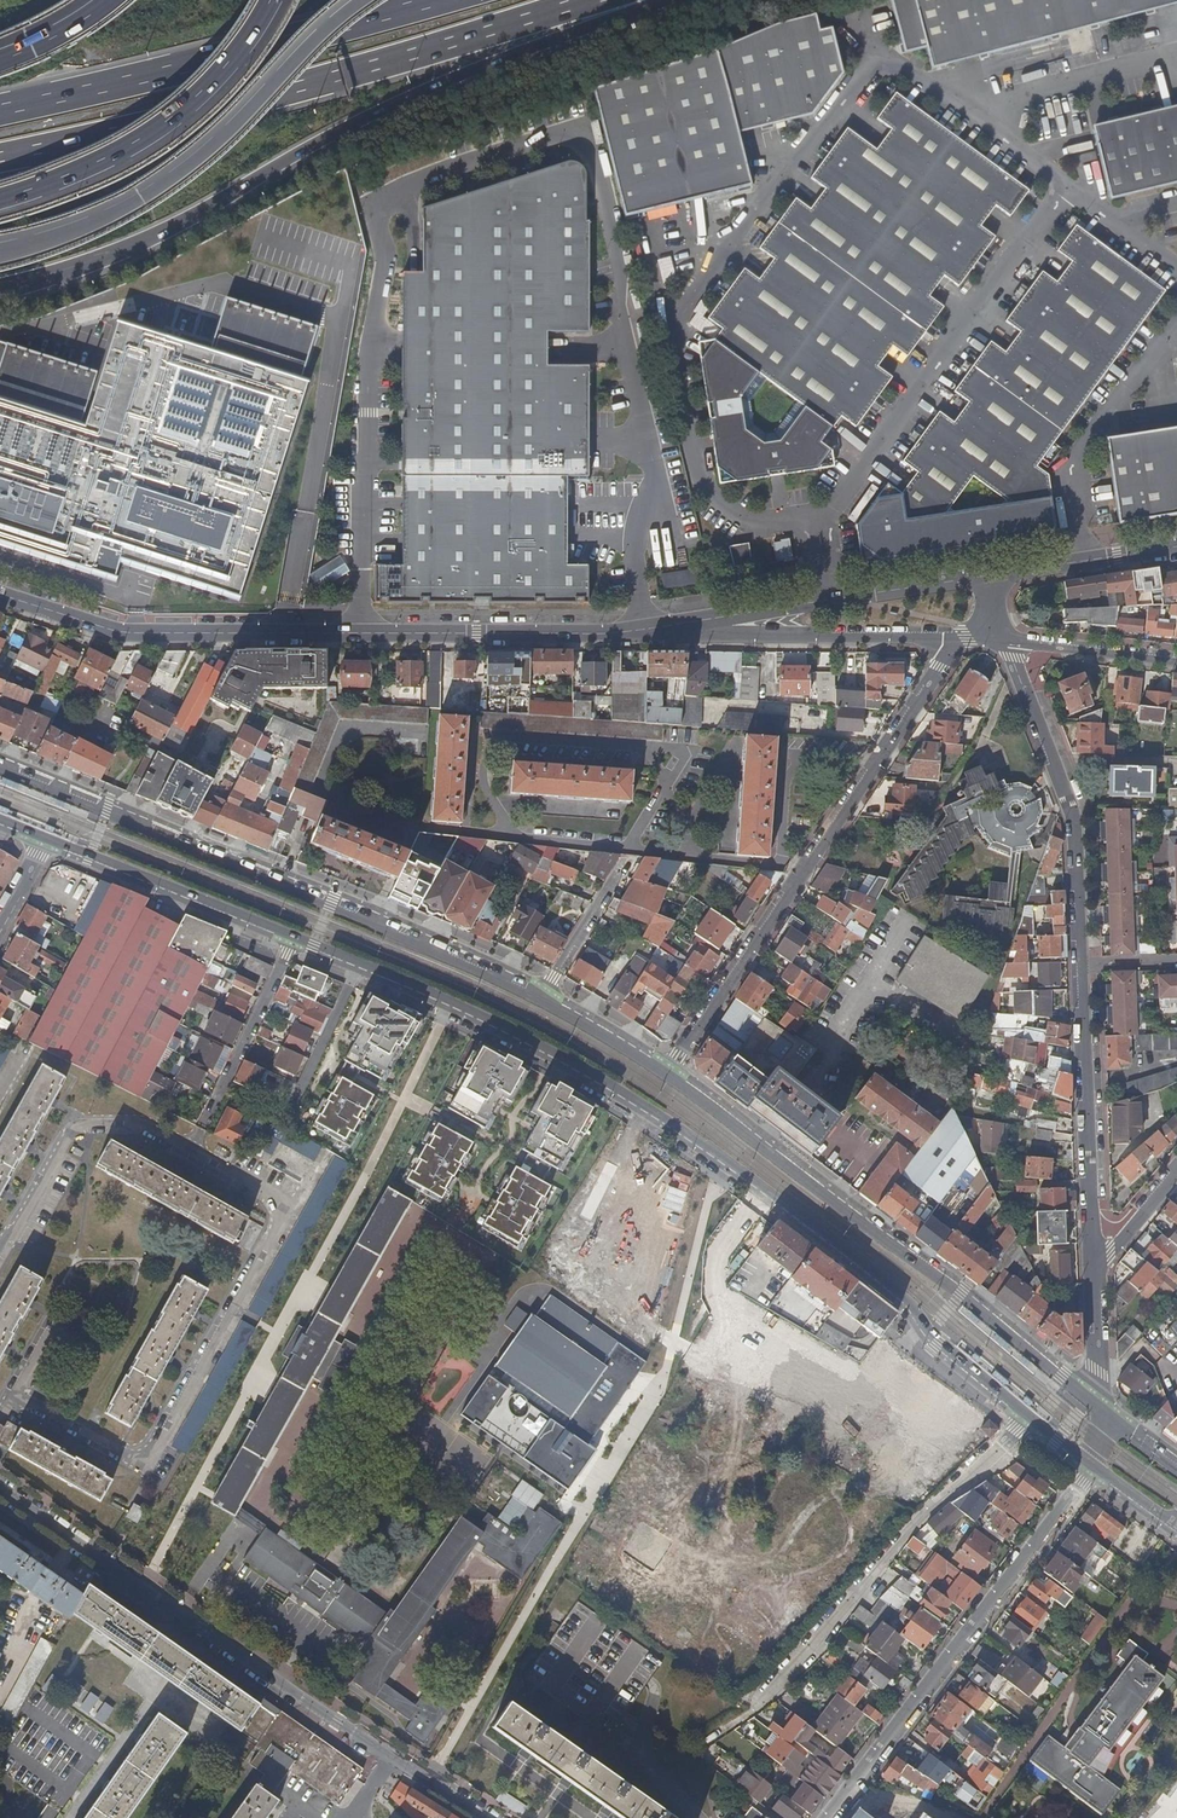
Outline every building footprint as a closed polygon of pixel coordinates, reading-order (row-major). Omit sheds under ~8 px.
[(902,46),(925,41),(930,62),(947,58),(946,54),(977,47),(978,51),(1059,32),(1058,28),(1088,21),(1090,25),(1155,10),(1154,6),(1176,0),(891,0),(902,46)] [(656,69),(592,87),(623,215),(674,203),(673,198),(703,191),(704,196),(751,184),(737,125),(760,119),(761,125),(815,112),(844,70),(833,23),(820,26),(816,9),(781,17),(719,49),(656,69)] [(878,97),(886,102),(891,94),(897,98),(901,93),(888,83),(878,97)] [(729,289),(719,303),(706,320),(721,331),(714,341),(700,361),(707,405),(712,404),(715,419),(709,419),(717,470),(737,482),(769,477),(768,473),(783,470),(784,475),(816,470),(830,451),(819,444),(830,428),(831,429),(839,417),(853,428),(866,409),(876,396),(889,377),(876,367),(890,347),(904,357),(916,340),(927,325),(940,307),(926,296),(940,277),(955,287),(968,270),(979,255),(991,237),(976,226),(991,206),(1006,217),(1019,199),(1024,191),(1018,186),(897,98),(891,94),(886,102),(873,120),(888,131),(873,152),(844,131),(832,148),(821,163),(808,180),(822,190),(807,209),(794,200),(780,219),(770,233),(757,251),(771,261),(756,281),(742,271),(729,289)] [(1087,134),(1102,200),(1176,183),(1176,113),(1166,116),(1165,112),(1102,126),(1103,130),(1087,134)] [(814,158),(821,163),(832,148),(825,144),(814,158)] [(567,159),(427,209),(424,273),(406,272),(403,481),(567,481),(587,480),(591,368),(549,368),(548,334),(591,331),(588,173),(579,162),(567,159)] [(1023,180),(1018,186),(1024,191),(1019,199),(1026,204),(1035,190),(1023,180)] [(764,228),(770,233),(780,219),(774,214),(764,228)] [(1072,224),(1078,229),(1082,223),(1070,215),(1060,228),(1066,233),(1072,224)] [(898,494),(876,498),(855,526),(859,547),(880,562),(976,547),(975,541),(990,539),(991,544),(1056,534),(1050,497),(1051,497),(1046,472),(1036,465),(1164,290),(1078,229),(1072,224),(1066,233),(1054,250),(1068,261),(1053,282),(1038,271),(1026,289),(1015,304),(1003,320),(1017,330),(1003,351),(988,341),(975,359),(964,374),(952,392),(966,402),(951,422),(937,412),(925,430),(915,443),(901,462),(915,472),(898,494)] [(985,260),(979,255),(968,270),(975,275),(985,260)] [(712,297),(719,303),(729,289),(722,284),(712,297)] [(1008,299),(1015,304),(1026,289),(1020,284),(1008,299)] [(168,338),(100,555),(118,561),(121,553),(238,590),(306,375),(302,374),(318,323),(226,295),(209,350),(168,338)] [(100,555),(168,338),(120,325),(105,372),(0,338),(0,523),(100,555)] [(935,330),(927,325),(916,340),(924,345),(935,330)] [(697,344),(700,361),(714,341),(697,344)] [(958,369),(964,374),(975,359),(969,354),(958,369)] [(883,401),(876,396),(866,409),(874,414),(883,401)] [(908,438),(915,443),(925,430),(918,425),(908,438)] [(1105,440),(1118,524),(1176,515),(1176,432),(1151,437),(1150,433),(1105,440)] [(832,467),(830,451),(816,470),(832,467)] [(737,482),(717,470),(719,485),(737,482)] [(567,481),(403,481),(403,570),(376,570),(376,602),(381,602),(381,598),(479,598),(479,594),(495,594),(495,598),(589,598),(589,602),(593,602),(594,570),(567,570),(567,481)] [(886,484),(876,498),(898,494),(886,484)] [(776,540),(777,560),(793,559),(792,539),(776,540)] [(748,544),(730,547),(733,568),(751,565),(748,544)] [(880,562),(859,547),(863,564),(880,562)] [(322,589),(352,570),(342,555),(312,574),(322,589)] [(703,567),(663,573),(665,587),(705,581),(703,567)] [(1158,575),(1157,568),(1130,572),(1135,606),(1152,605),(1150,590),(1160,588),(1158,575)] [(1130,572),(1103,576),(1105,588),(1123,585),(1124,591),(1123,591),(1126,606),(1135,606),(1130,572)] [(1158,575),(1160,588),(1162,596),(1176,594),(1176,572),(1158,575)] [(1103,576),(1076,580),(1078,593),(1106,589),(1105,588),(1103,576)] [(1078,593),(1076,580),(1064,582),(1066,599),(1079,597),(1078,593)] [(1102,608),(1063,610),(1063,623),(1092,622),(1092,625),(1114,627),(1116,618),(1117,607),(1108,607),(1102,608)] [(1147,609),(1145,632),(1157,634),(1156,637),(1160,638),(1161,635),(1171,636),(1173,625),(1168,624),(1168,621),(1156,619),(1157,610),(1147,609)] [(1114,627),(1114,629),(1142,632),(1143,621),(1116,618),(1114,627)] [(16,622),(6,644),(13,647),(12,648),(14,649),(19,639),(25,626),(16,622)] [(39,639),(28,633),(17,657),(16,658),(16,660),(42,673),(54,649),(43,643),(38,641),(39,639)] [(80,656),(57,644),(54,649),(42,673),(33,692),(41,695),(43,691),(40,690),(42,686),(44,687),(48,680),(50,681),(54,672),(62,676),(68,664),(74,667),(80,656)] [(143,650),(133,650),(126,664),(134,668),(136,665),(143,650)] [(431,650),(430,663),(441,664),(441,650),(431,650)] [(514,650),(488,650),(487,677),(514,678),(514,650)] [(101,657),(87,651),(76,674),(75,678),(79,680),(74,690),(82,694),(85,689),(101,657)] [(185,651),(166,651),(157,669),(171,676),(185,651)] [(261,684),(266,683),(268,678),(272,651),(258,651),(258,654),(251,654),(251,651),(235,651),(222,675),(209,698),(228,708),(231,702),(246,710),(261,684)] [(267,687),(326,688),(326,651),(316,651),(317,654),(310,653),(310,651),(272,651),(268,678),(266,683),(267,687)] [(572,651),(531,651),(530,673),(572,674),(572,651)] [(612,721),(645,723),(646,692),(646,677),(646,671),(621,670),(621,651),(613,651),(612,721)] [(641,664),(646,664),(646,651),(637,651),(636,661),(641,664)] [(646,671),(646,677),(669,677),(685,677),(687,665),(688,652),(646,651),(646,664),(646,671)] [(709,671),(733,671),(741,671),(743,652),(710,652),(709,671)] [(8,654),(1,669),(3,670),(10,655),(8,654)] [(2,681),(6,671),(10,672),(14,663),(16,660),(16,658),(10,655),(3,670),(1,669),(0,668),(0,680),(2,681)] [(113,663),(101,657),(85,689),(92,693),(95,688),(100,690),(102,685),(113,663)] [(190,734),(209,698),(222,675),(221,674),(228,661),(220,657),(213,670),(203,665),(175,718),(172,725),(190,734)] [(397,662),(397,686),(421,686),(421,662),(397,662)] [(474,662),(454,662),(454,678),(474,677),(474,662)] [(341,687),(351,687),(351,663),(341,663),(341,687)] [(351,663),(351,687),(368,687),(368,663),(351,663)] [(430,682),(429,708),(439,709),(440,691),(440,682),(441,664),(430,663),(430,682)] [(581,663),(581,685),(581,693),(590,693),(590,690),(595,690),(595,686),(605,686),(605,663),(581,663)] [(863,708),(878,710),(878,684),(900,685),(901,664),(865,664),(865,693),(835,691),(835,706),(863,708)] [(136,665),(134,668),(129,678),(124,687),(132,691),(143,697),(154,674),(136,665)] [(685,677),(683,695),(695,696),(705,681),(706,665),(687,665),(685,677)] [(742,671),(739,699),(743,699),(755,700),(758,667),(742,667),(742,671)] [(781,667),(780,695),(809,695),(809,667),(781,667)] [(732,681),(731,698),(739,699),(742,671),(741,671),(733,671),(733,681),(732,681)] [(969,671),(953,692),(972,706),(988,685),(969,671)] [(820,687),(820,705),(835,706),(835,691),(834,672),(818,672),(818,687),(820,687)] [(67,694),(75,678),(66,674),(58,690),(67,694)] [(1081,675),(1057,684),(1069,715),(1090,707),(1087,696),(1089,695),(1081,675)] [(102,685),(100,690),(97,696),(115,705),(124,687),(129,678),(122,676),(115,691),(102,685)] [(665,708),(681,709),(683,695),(685,677),(669,677),(665,708)] [(1138,704),(1141,680),(1118,677),(1115,702),(1138,704)] [(43,696),(50,681),(48,680),(44,687),(42,686),(40,690),(43,691),(41,695),(43,696)] [(0,692),(0,694),(27,704),(33,692),(5,682),(0,692)] [(250,712),(253,707),(263,688),(266,683),(261,684),(246,710),(250,712)] [(143,697),(132,691),(130,695),(140,701),(142,697),(143,697)] [(440,691),(439,709),(449,709),(449,691),(440,691)] [(645,723),(663,724),(679,725),(681,709),(665,708),(657,708),(658,692),(646,692),(645,723)] [(1138,707),(1136,722),(1161,724),(1163,710),(1167,710),(1168,695),(1146,693),(1144,707),(1138,707)] [(681,709),(679,725),(697,727),(700,696),(695,696),(683,695),(681,709)] [(170,729),(172,725),(175,718),(143,702),(145,698),(142,697),(140,701),(135,712),(170,729)] [(514,698),(514,714),(528,715),(529,702),(529,699),(514,698)] [(316,732),(293,787),(307,793),(339,717),(427,724),(428,708),(329,701),(320,722),(316,732)] [(571,718),(590,719),(590,702),(572,701),(572,705),(571,718)] [(529,702),(528,715),(571,718),(572,705),(529,702)] [(77,708),(63,703),(56,717),(58,718),(60,715),(64,717),(67,711),(74,714),(77,708)] [(861,731),(863,708),(835,706),(834,714),(837,715),(836,729),(861,731)] [(1100,724),(1102,724),(1111,724),(1113,707),(1102,706),(1102,709),(1100,724)] [(8,743),(12,734),(20,718),(0,709),(0,739),(8,743)] [(20,718),(12,734),(42,746),(50,729),(54,721),(25,709),(20,718)] [(1079,717),(1079,723),(1100,724),(1102,709),(1079,717)] [(135,712),(133,714),(129,724),(163,742),(170,729),(135,712)] [(514,714),(480,712),(479,728),(662,741),(663,724),(645,723),(612,721),(590,719),(571,718),(528,715),(514,714)] [(726,712),(716,728),(777,732),(787,717),(726,712)] [(268,850),(293,787),(316,732),(301,727),(271,715),(265,727),(297,744),(273,802),(270,801),(264,815),(259,813),(258,816),(237,808),(243,797),(253,802),(268,775),(262,771),(270,756),(254,746),(248,759),(238,777),(211,827),(246,841),(268,850)] [(466,729),(470,729),(471,722),(467,722),(467,718),(439,716),(431,822),(459,823),(460,819),(463,820),(464,813),(460,812),(461,807),(464,807),(465,798),(461,798),(462,783),(466,783),(467,774),(463,773),(463,768),(467,768),(468,759),(464,758),(465,744),(469,744),(470,735),(466,734),(466,729)] [(301,727),(316,732),(320,722),(316,720),(312,728),(303,724),(301,727)] [(927,731),(927,743),(931,743),(940,744),(944,744),(956,745),(958,723),(933,721),(933,732),(927,731)] [(1076,723),(1075,754),(1124,755),(1124,747),(1101,746),(1102,724),(1100,724),(1079,723),(1076,723)] [(230,749),(248,759),(254,746),(261,734),(243,724),(230,749)] [(189,737),(190,734),(172,725),(170,729),(163,742),(162,743),(181,754),(190,738),(189,737)] [(42,746),(38,755),(64,766),(76,741),(50,729),(42,746)] [(774,756),(779,755),(779,749),(775,748),(776,739),(743,736),(741,765),(743,765),(738,826),(736,827),(733,855),(766,858),(767,848),(771,848),(772,841),(767,840),(768,834),(771,800),(771,795),(774,761),(774,756)] [(76,741),(64,766),(99,780),(115,749),(106,745),(103,752),(98,749),(100,746),(95,743),(92,747),(77,739),(76,741)] [(927,743),(922,742),(905,766),(904,779),(937,782),(939,753),(960,755),(961,745),(958,745),(956,745),(944,744),(940,744),(931,743),(927,743)] [(126,791),(135,795),(143,779),(153,761),(144,756),(126,791)] [(529,764),(530,760),(523,760),(522,764),(512,763),(509,795),(538,797),(539,795),(600,800),(600,801),(629,803),(631,771),(621,771),(621,767),(614,766),(614,770),(608,770),(573,767),(568,767),(535,764),(529,764)] [(135,795),(155,803),(167,781),(161,778),(167,768),(153,761),(143,779),(135,795)] [(155,803),(192,819),(202,801),(212,781),(196,772),(188,789),(182,786),(191,769),(177,762),(167,781),(155,803)] [(1112,766),(1111,796),(1149,797),(1150,768),(1112,766)] [(975,827),(988,844),(986,847),(987,848),(988,847),(1009,856),(1009,857),(1010,857),(1011,852),(1020,850),(1031,849),(1032,850),(1033,849),(1027,838),(1040,827),(1036,824),(1040,812),(1041,813),(1041,811),(1037,811),(1035,801),(1036,801),(1036,800),(1031,802),(1025,795),(1031,787),(1030,787),(1029,788),(1018,783),(1018,782),(1017,782),(1017,783),(1004,784),(1002,779),(1001,780),(1002,781),(996,783),(991,773),(983,776),(979,767),(963,774),(965,779),(957,782),(964,798),(942,807),(945,815),(889,891),(895,895),(904,891),(908,901),(910,901),(909,899),(924,893),(924,894),(925,893),(923,888),(930,885),(930,886),(931,885),(929,880),(935,877),(936,878),(938,877),(935,872),(941,869),(942,870),(943,870),(941,864),(947,861),(948,862),(949,861),(947,856),(953,853),(954,854),(955,854),(952,848),(959,846),(960,847),(961,846),(958,840),(972,833),(972,834),(974,834),(972,828),(975,827)] [(188,789),(196,772),(191,769),(182,786),(188,789)] [(192,819),(211,827),(238,777),(227,772),(221,783),(228,787),(221,799),(212,795),(208,804),(202,801),(192,819)] [(884,797),(884,811),(911,814),(914,787),(894,785),(892,797),(884,797)] [(307,793),(293,787),(268,850),(280,855),(298,811),(318,822),(320,817),(327,801),(307,793)] [(1169,789),(1169,809),(1176,810),(1176,789),(1169,789)] [(1128,819),(1127,809),(1105,808),(1105,820),(1099,820),(1099,828),(1134,828),(1133,819),(1128,819)] [(336,823),(320,817),(318,822),(311,839),(309,843),(396,880),(408,854),(392,847),(394,843),(387,840),(385,844),(381,842),(382,838),(375,835),(373,839),(354,831),(356,827),(349,824),(347,828),(343,827),(345,823),(337,820),(336,823)] [(1061,827),(1054,824),(1051,833),(1036,875),(1048,875),(1061,840),(1061,827)] [(1134,840),(1134,828),(1099,828),(1100,838),(1106,839),(1106,849),(1129,850),(1129,840),(1134,840)] [(298,850),(300,851),(305,853),(309,843),(311,839),(304,836),(298,850)] [(265,854),(268,850),(246,841),(244,846),(265,854)] [(535,867),(540,857),(542,854),(541,853),(539,852),(537,856),(529,852),(530,845),(518,843),(508,860),(532,873),(535,867)] [(552,861),(557,848),(546,846),(542,854),(540,857),(551,861),(552,861)] [(1101,871),(1135,871),(1135,861),(1130,861),(1129,850),(1106,849),(1107,862),(1101,862),(1101,871)] [(0,891),(18,860),(0,850),(0,891)] [(1010,857),(1007,883),(1006,901),(1014,902),(1020,850),(1011,852),(1010,857)] [(300,851),(296,861),(309,867),(313,856),(305,853),(300,851)] [(602,880),(618,855),(590,851),(582,873),(602,880)] [(387,899),(416,910),(421,901),(440,868),(409,853),(396,880),(387,899)] [(576,874),(578,871),(552,861),(551,861),(540,857),(535,867),(532,873),(529,879),(546,885),(550,874),(570,881),(574,873),(576,874)] [(645,883),(659,859),(645,858),(632,879),(634,879),(645,883)] [(440,868),(421,901),(422,904),(425,906),(426,912),(432,915),(437,914),(440,916),(444,915),(465,876),(442,863),(440,868)] [(841,868),(825,864),(817,877),(835,878),(841,868)] [(720,880),(729,867),(710,865),(707,871),(720,880)] [(69,893),(79,875),(68,869),(58,887),(69,893)] [(776,882),(783,873),(766,871),(766,876),(776,882)] [(1108,881),(1108,892),(1131,892),(1130,882),(1136,882),(1135,871),(1101,871),(1102,881),(1108,881)] [(745,897),(755,904),(763,892),(770,882),(759,874),(744,896),(745,897)] [(96,909),(106,890),(79,875),(69,893),(96,909)] [(493,889),(466,875),(465,876),(444,915),(445,921),(466,929),(472,927),(486,901),(493,889)] [(835,878),(817,877),(810,887),(826,894),(835,878)] [(1048,877),(1036,877),(1036,885),(1048,885),(1048,877)] [(664,888),(645,883),(634,879),(622,901),(650,912),(664,888)] [(1006,901),(1007,883),(1006,883),(1006,885),(990,882),(990,881),(989,881),(987,899),(945,894),(941,919),(943,919),(943,918),(950,918),(950,920),(952,920),(952,918),(967,920),(966,927),(968,927),(968,926),(975,927),(974,933),(976,934),(976,932),(992,934),(992,935),(993,935),(994,929),(1001,930),(1001,931),(1002,931),(1003,924),(1010,926),(1010,928),(1012,927),(1014,902),(1006,901)] [(875,902),(883,884),(874,882),(868,894),(866,897),(842,888),(837,899),(868,913),(873,902),(875,902)] [(162,904),(111,885),(110,887),(160,907),(162,904)] [(531,890),(525,886),(518,898),(525,902),(531,890)] [(110,887),(29,1042),(34,1044),(82,1068),(139,1097),(152,1073),(166,1047),(169,1041),(178,1024),(187,1007),(190,1000),(195,991),(200,982),(205,973),(211,962),(222,940),(218,930),(184,916),(179,927),(159,916),(161,913),(157,912),(160,907),(110,887)] [(92,917),(96,909),(69,893),(58,887),(53,896),(92,917)] [(1037,895),(1038,905),(1063,904),(1063,891),(1050,892),(1050,895),(1037,895)] [(1103,905),(1103,914),(1137,914),(1137,903),(1131,904),(1131,892),(1108,892),(1109,905),(1103,905)] [(824,896),(816,908),(820,910),(829,915),(840,924),(849,910),(837,902),(836,904),(824,896)] [(742,924),(755,904),(745,897),(737,908),(734,906),(729,914),(742,924)] [(657,947),(674,922),(650,912),(622,901),(613,898),(607,907),(650,924),(642,940),(657,947)] [(472,927),(469,932),(489,940),(500,921),(492,917),(498,907),(486,901),(472,927)] [(47,915),(28,904),(16,925),(35,936),(38,932),(47,915)] [(516,920),(510,930),(528,940),(541,917),(519,904),(512,917),(516,920)] [(1038,905),(1025,906),(1021,918),(1051,918),(1052,936),(1064,935),(1063,904),(1038,905)] [(716,950),(733,925),(711,910),(694,935),(716,950)] [(863,929),(867,922),(864,919),(866,916),(858,911),(854,919),(860,923),(859,926),(863,929)] [(184,916),(218,930),(218,927),(184,914),(184,916)] [(1109,924),(1110,935),(1132,935),(1132,925),(1137,925),(1137,914),(1103,914),(1103,924),(1109,924)] [(803,923),(790,915),(785,923),(790,927),(797,931),(803,923)] [(606,921),(601,918),(597,924),(602,928),(606,921)] [(859,946),(862,939),(850,930),(849,932),(836,923),(823,943),(830,948),(836,938),(842,942),(844,938),(859,946)] [(1019,923),(1015,936),(1025,936),(1032,936),(1032,923),(1019,923)] [(35,936),(16,925),(13,930),(18,933),(39,946),(45,949),(50,939),(38,932),(35,936)] [(864,930),(863,929),(859,926),(855,933),(860,937),(864,930)] [(552,962),(567,937),(564,935),(561,939),(538,927),(526,949),(552,962)] [(807,938),(797,931),(790,927),(774,952),(783,958),(790,963),(807,938)] [(3,959),(35,978),(39,970),(29,964),(33,958),(36,959),(37,956),(39,954),(36,952),(39,946),(18,933),(3,959)] [(925,935),(897,980),(961,1020),(988,975),(925,935)] [(1039,958),(1065,957),(1064,935),(1052,936),(1039,936),(1039,958)] [(1110,945),(1111,956),(1139,956),(1138,935),(1132,935),(1110,935),(1104,935),(1104,945),(1110,945)] [(1015,952),(1016,963),(1026,963),(1025,936),(1015,936),(1009,952),(1015,952)] [(836,951),(842,942),(836,938),(830,948),(834,951),(835,951),(836,951)] [(685,966),(704,979),(719,957),(708,950),(707,951),(698,945),(689,960),(671,949),(668,954),(675,959),(683,965),(685,966)] [(61,970),(66,961),(45,949),(39,946),(36,952),(39,954),(37,956),(61,970)] [(595,988),(611,962),(587,947),(579,961),(571,973),(595,988)] [(780,962),(783,958),(774,952),(771,956),(780,962)] [(266,979),(272,967),(271,966),(250,956),(244,968),(266,979)] [(647,964),(636,957),(623,978),(622,978),(606,1003),(617,1010),(627,995),(635,982),(646,966),(647,964)] [(800,970),(790,963),(783,958),(780,962),(788,967),(781,979),(791,985),(800,970)] [(673,981),(683,965),(675,959),(664,976),(673,981)] [(237,974),(211,962),(205,973),(212,976),(227,983),(231,985),(252,995),(257,984),(237,974)] [(1005,963),(1003,970),(1001,976),(1005,976),(1027,976),(1027,970),(1038,970),(1039,987),(1059,986),(1058,962),(1026,963),(1016,963),(1005,963)] [(664,976),(647,964),(646,966),(635,982),(639,984),(661,999),(673,981),(664,976)] [(701,995),(709,982),(704,979),(685,966),(683,965),(673,981),(661,999),(642,1028),(660,1042),(671,1040),(682,1024),(666,1014),(687,983),(690,985),(688,987),(701,995)] [(284,977),(280,986),(314,1002),(318,993),(320,994),(327,976),(302,966),(295,982),(284,977)] [(14,1001),(22,989),(3,978),(5,972),(0,969),(0,993),(10,999),(14,1001)] [(807,1007),(822,984),(800,970),(791,985),(800,991),(795,999),(807,1007)] [(1176,1004),(1176,971),(1170,971),(1170,977),(1158,977),(1159,1000),(1170,999),(1170,1005),(1176,1004)] [(1139,972),(1112,972),(1112,984),(1106,984),(1106,994),(1112,993),(1135,993),(1135,985),(1140,985),(1139,972)] [(205,973),(200,982),(222,993),(227,983),(212,976),(205,973)] [(734,998),(763,1018),(766,1013),(759,1009),(758,1010),(756,1009),(771,986),(751,973),(734,998)] [(1005,976),(1001,976),(995,992),(998,992),(1002,991),(1005,976)] [(639,984),(635,982),(627,995),(631,997),(639,984)] [(315,1033),(326,1007),(314,1002),(280,986),(274,998),(284,1002),(282,1006),(285,1007),(288,1002),(296,1006),(293,1013),(295,1014),(291,1022),(295,1024),(308,1030),(315,1033)] [(1048,990),(1017,991),(1018,1002),(1014,1002),(1015,1015),(1024,1016),(1036,1017),(1049,1018),(1048,990)] [(209,1009),(216,1012),(228,1018),(229,1015),(240,1020),(248,1003),(231,994),(224,1008),(213,1003),(214,1000),(195,991),(190,1000),(209,1009)] [(998,992),(995,992),(988,1012),(996,1013),(998,992)] [(10,999),(0,993),(0,1017),(0,1016),(10,999)] [(1107,1006),(1107,1015),(1140,1014),(1140,1004),(1135,1004),(1135,993),(1112,993),(1113,1006),(1107,1006)] [(317,1118),(311,1129),(350,1149),(358,1135),(354,1133),(360,1122),(364,1124),(372,1108),(368,1106),(373,1097),(352,1085),(356,1076),(359,1071),(364,1073),(364,1072),(380,1080),(400,1042),(406,1045),(418,1023),(416,1022),(420,1015),(402,1007),(372,994),(365,1008),(361,1006),(346,1033),(356,1039),(343,1062),(345,1063),(342,1068),(337,1077),(335,1076),(326,1093),(330,1095),(326,1102),(322,1100),(313,1116),(317,1118)] [(627,995),(617,1010),(631,1020),(642,1005),(631,997),(627,995)] [(685,1018),(697,1000),(691,997),(679,1015),(685,1018)] [(733,1058),(763,1018),(734,998),(711,1033),(733,1049),(729,1055),(707,1039),(694,1058),(695,1068),(714,1082),(733,1058)] [(206,1017),(209,1009),(190,1000),(187,1007),(206,1017)] [(794,1024),(804,1009),(794,1002),(779,1024),(789,1031),(792,1027),(795,1028),(797,1025),(794,1024)] [(25,1041),(39,1016),(27,1009),(13,1034),(17,1036),(25,1041)] [(270,1022),(274,1014),(268,1011),(264,1019),(270,1022)] [(241,1031),(243,1025),(228,1018),(216,1012),(205,1034),(230,1046),(238,1030),(241,1031)] [(996,1013),(988,1012),(985,1021),(1009,1023),(1007,1036),(1009,1037),(1013,1037),(1040,1042),(1065,1046),(1068,1026),(1049,1024),(1047,1032),(1034,1030),(1035,1026),(1023,1024),(1024,1016),(1015,1015),(996,1013)] [(1140,1014),(1107,1015),(1107,1024),(1114,1024),(1114,1037),(1128,1036),(1134,1036),(1136,1036),(1135,1025),(1141,1025),(1140,1014)] [(5,1030),(9,1023),(0,1016),(0,1017),(0,1028),(1,1028),(3,1030),(5,1030)] [(1036,1017),(1024,1016),(1023,1024),(1035,1026),(1036,1017)] [(733,1058),(714,1082),(738,1101),(810,1156),(842,1113),(839,1112),(838,1114),(837,1114),(836,1115),(792,1082),(817,1049),(794,1035),(792,1037),(763,1018),(733,1058)] [(814,1040),(823,1025),(816,1020),(807,1036),(814,1040)] [(285,1036),(288,1038),(285,1045),(299,1052),(308,1030),(295,1024),(290,1033),(287,1031),(285,1036)] [(259,1028),(256,1036),(267,1041),(270,1033),(259,1028)] [(17,1036),(13,1034),(5,1030),(3,1030),(0,1036),(0,1046),(9,1052),(17,1036)] [(1136,1036),(1134,1036),(1134,1053),(1176,1051),(1176,1034),(1136,1036)] [(1114,1037),(1105,1037),(1106,1070),(1120,1069),(1119,1065),(1129,1064),(1128,1036),(1114,1037)] [(1040,1042),(1013,1037),(1009,1058),(1035,1065),(1040,1042)] [(206,1067),(212,1070),(222,1049),(201,1039),(190,1059),(206,1067)] [(169,1041),(166,1047),(181,1055),(185,1049),(169,1041)] [(446,1109),(483,1129),(498,1102),(507,1108),(530,1068),(483,1044),(477,1054),(472,1051),(462,1069),(467,1072),(446,1109)] [(9,1052),(0,1046),(0,1068),(9,1052)] [(212,1070),(220,1074),(231,1050),(224,1046),(222,1049),(212,1070)] [(292,1076),(301,1057),(282,1048),(274,1067),(292,1076)] [(166,1050),(159,1063),(168,1067),(175,1054),(166,1050)] [(173,1080),(176,1082),(187,1058),(185,1056),(173,1080)] [(1049,1056),(1047,1068),(1058,1071),(1070,1074),(1069,1061),(1060,1058),(1049,1056)] [(176,1082),(195,1091),(206,1067),(190,1059),(187,1058),(176,1082)] [(254,1091),(264,1069),(244,1060),(233,1082),(254,1091)] [(0,1141),(0,1196),(66,1078),(43,1065),(0,1141)] [(1070,1074),(1058,1071),(1057,1072),(1041,1069),(1039,1079),(1054,1082),(1051,1095),(1052,1095),(1071,1101),(1070,1074)] [(1126,1083),(1126,1085),(1118,1086),(1119,1090),(1107,1093),(1107,1103),(1113,1102),(1127,1100),(1138,1097),(1161,1093),(1176,1084),(1176,1069),(1126,1083)] [(152,1073),(139,1097),(150,1102),(154,1094),(168,1101),(176,1084),(152,1073)] [(872,1073),(854,1097),(921,1147),(938,1124),(872,1073)] [(990,1078),(975,1074),(971,1082),(968,1081),(966,1084),(968,1085),(977,1087),(987,1090),(987,1088),(1014,1094),(1014,1093),(1016,1087),(1017,1084),(1010,1082),(1010,1085),(989,1080),(990,1078)] [(277,1088),(292,1095),(297,1084),(282,1077),(277,1088)] [(599,1107),(549,1078),(531,1107),(525,1116),(534,1122),(518,1148),(525,1152),(515,1168),(511,1165),(504,1175),(501,1173),(490,1190),(494,1192),(489,1199),(486,1197),(476,1212),(480,1215),(477,1218),(473,1225),(508,1246),(515,1236),(519,1238),(528,1223),(525,1220),(530,1211),(534,1214),(543,1199),(539,1196),(546,1186),(538,1181),(547,1165),(554,1169),(572,1141),(577,1144),(593,1118),(592,1117),(599,1107)] [(1022,1078),(1020,1085),(1031,1089),(1033,1081),(1022,1078)] [(243,1101),(247,1091),(232,1084),(227,1094),(243,1101)] [(977,1087),(968,1085),(963,1084),(961,1097),(974,1099),(977,1087)] [(1014,1093),(1014,1094),(1012,1103),(1031,1109),(1033,1101),(1039,1103),(1048,1106),(1052,1095),(1051,1095),(1036,1090),(1036,1092),(1025,1089),(1024,1091),(1027,1092),(1025,1097),(1014,1093)] [(1127,1100),(1113,1102),(1114,1145),(1127,1146),(1140,1134),(1138,1097),(1127,1100)] [(1031,1110),(1037,1112),(1039,1103),(1033,1101),(1031,1109),(1031,1110)] [(1053,1116),(1071,1120),(1071,1105),(1068,1104),(1067,1103),(1056,1101),(1054,1109),(1058,1110),(1057,1112),(1056,1112),(1053,1116)] [(227,1108),(241,1115),(242,1112),(228,1105),(227,1108)] [(921,1147),(913,1158),(900,1174),(938,1204),(975,1156),(973,1151),(964,1131),(963,1130),(956,1115),(952,1106),(938,1124),(921,1147)] [(1010,1113),(1018,1115),(1029,1117),(1031,1110),(1012,1106),(1010,1113)] [(214,1135),(236,1146),(243,1131),(235,1127),(241,1115),(227,1108),(214,1135)] [(1175,1114),(1157,1130),(1163,1137),(1171,1131),(1176,1135),(1176,1134),(1176,1117),(1175,1114)] [(970,1117),(956,1115),(963,1130),(972,1128),(970,1117)] [(1024,1123),(1023,1126),(1035,1128),(1037,1120),(1029,1117),(1018,1115),(1017,1120),(1019,1121),(1019,1122),(1024,1123)] [(1002,1123),(984,1120),(981,1152),(1004,1154),(1006,1154),(1006,1149),(1001,1148),(1002,1123)] [(1052,1131),(1055,1132),(1057,1123),(1037,1120),(1035,1128),(1036,1129),(1052,1131)] [(437,1204),(439,1200),(439,1201),(443,1194),(447,1196),(456,1180),(452,1178),(456,1171),(460,1173),(469,1156),(465,1154),(471,1144),(436,1124),(430,1134),(426,1132),(419,1144),(423,1146),(417,1158),(413,1156),(404,1171),(408,1173),(402,1184),(437,1204)] [(287,1128),(279,1143),(315,1162),(322,1148),(287,1128)] [(1051,1140),(1052,1131),(1036,1129),(1035,1138),(1051,1140)] [(1163,1137),(1157,1130),(1120,1163),(1125,1170),(1122,1174),(1129,1183),(1143,1171),(1138,1165),(1151,1154),(1154,1157),(1169,1144),(1176,1135),(1171,1131),(1163,1137)] [(111,1142),(96,1167),(233,1244),(235,1241),(239,1243),(244,1235),(240,1233),(248,1219),(111,1142)] [(896,1145),(859,1194),(875,1206),(892,1185),(900,1174),(913,1158),(896,1145)] [(981,1152),(973,1151),(975,1156),(976,1158),(1003,1160),(1004,1154),(981,1152)] [(349,1164),(348,1164),(334,1156),(248,1312),(261,1320),(349,1164)] [(922,1224),(914,1235),(936,1252),(958,1222),(952,1218),(958,1209),(956,1208),(964,1197),(965,1198),(967,1196),(962,1193),(966,1188),(978,1197),(988,1184),(986,1180),(982,1171),(976,1158),(975,1156),(938,1204),(922,1224)] [(1052,1158),(1027,1156),(1024,1177),(1049,1178),(1052,1158)] [(1120,1163),(1116,1167),(1122,1174),(1125,1170),(1120,1163)] [(982,1171),(986,1180),(1002,1180),(1002,1171),(982,1171)] [(1036,1192),(1035,1180),(1008,1180),(1008,1189),(1016,1189),(1016,1192),(1036,1192)] [(958,1222),(936,1252),(958,1269),(979,1285),(993,1266),(1016,1237),(1009,1225),(1000,1237),(985,1256),(962,1238),(964,1235),(966,1237),(969,1232),(968,1231),(994,1196),(988,1184),(978,1197),(958,1222)] [(892,1185),(875,1206),(914,1235),(922,1224),(909,1214),(917,1204),(892,1185)] [(1040,1189),(1041,1212),(1062,1211),(1075,1210),(1074,1191),(1063,1191),(1063,1188),(1040,1189)] [(210,1505),(215,1508),(233,1518),(234,1519),(240,1509),(315,1374),(331,1345),(411,1202),(387,1189),(307,1332),(298,1326),(282,1356),(291,1361),(210,1505)] [(1161,1212),(1176,1225),(1176,1207),(1170,1201),(1161,1212)] [(1035,1212),(1036,1245),(1040,1245),(1064,1245),(1062,1211),(1041,1212),(1035,1212)] [(1000,1237),(1009,1225),(1004,1215),(992,1222),(1000,1237)] [(776,1221),(756,1247),(792,1274),(812,1248),(776,1221)] [(1174,1232),(1168,1239),(1176,1247),(1176,1235),(1174,1232)] [(1176,1250),(1176,1247),(1168,1239),(1161,1233),(1147,1248),(1150,1252),(1144,1260),(1151,1267),(1159,1259),(1164,1264),(1176,1250)] [(1004,1270),(987,1291),(1017,1315),(1040,1285),(1036,1277),(1032,1283),(1028,1288),(1020,1282),(1031,1267),(1028,1261),(1020,1246),(1016,1237),(993,1266),(998,1269),(1010,1254),(1018,1260),(1017,1261),(1024,1267),(1015,1278),(1004,1270)] [(1036,1245),(1020,1246),(1028,1261),(1031,1260),(1030,1254),(1040,1254),(1040,1245),(1036,1245)] [(812,1248),(792,1274),(791,1276),(835,1310),(843,1300),(856,1282),(812,1248)] [(1115,1318),(1139,1291),(1157,1272),(1151,1267),(1144,1260),(1130,1248),(1119,1262),(1132,1272),(1136,1268),(1138,1270),(1129,1281),(1127,1280),(1114,1293),(1115,1318)] [(1051,1251),(1051,1284),(1059,1284),(1068,1283),(1067,1250),(1051,1251)] [(1164,1264),(1157,1272),(1139,1291),(1147,1298),(1158,1285),(1169,1295),(1176,1286),(1176,1274),(1172,1269),(1176,1263),(1176,1250),(1164,1264)] [(1151,1267),(1157,1272),(1164,1264),(1159,1259),(1151,1267)] [(43,1281),(20,1267),(0,1302),(0,1357),(43,1281)] [(1032,1283),(1036,1277),(1033,1271),(1026,1279),(1032,1283)] [(1036,1277),(1040,1285),(1047,1284),(1048,1284),(1047,1276),(1036,1277)] [(181,1277),(104,1414),(129,1428),(207,1291),(181,1277)] [(837,1307),(878,1339),(880,1335),(897,1314),(856,1282),(843,1300),(837,1307)] [(1077,1284),(1077,1283),(1068,1283),(1059,1284),(1062,1295),(1060,1296),(1067,1301),(1077,1284)] [(1040,1285),(1017,1315),(1037,1330),(1050,1312),(1043,1307),(1045,1305),(1036,1298),(1039,1295),(1047,1284),(1040,1285)] [(646,1363),(550,1295),(534,1317),(530,1315),(529,1316),(516,1308),(503,1326),(516,1335),(494,1366),(505,1373),(500,1380),(494,1375),(491,1379),(487,1376),(460,1415),(567,1490),(575,1474),(578,1476),(581,1470),(579,1469),(590,1448),(589,1447),(646,1363)] [(1050,1312),(1037,1330),(1072,1357),(1080,1354),(1079,1314),(1062,1315),(1062,1318),(1058,1318),(1052,1314),(1055,1310),(1052,1308),(1050,1312)] [(1167,1330),(1176,1339),(1176,1320),(1167,1330)] [(236,1366),(255,1331),(242,1323),(222,1358),(236,1366)] [(813,1336),(843,1353),(852,1340),(823,1323),(813,1336)] [(1117,1362),(1142,1333),(1133,1325),(1116,1343),(1117,1362)] [(1151,1345),(1154,1366),(1176,1341),(1173,1338),(1167,1344),(1159,1337),(1151,1345)] [(345,1341),(340,1350),(324,1379),(319,1388),(334,1396),(360,1349),(345,1341)] [(340,1350),(331,1345),(315,1374),(324,1379),(340,1350)] [(852,1347),(851,1357),(862,1358),(863,1348),(852,1347)] [(185,1456),(236,1366),(222,1358),(171,1448),(185,1456)] [(1131,1365),(1118,1380),(1140,1397),(1152,1381),(1131,1365)] [(1176,1404),(1176,1387),(1168,1396),(1176,1404)] [(1173,1419),(1166,1400),(1153,1416),(1151,1417),(1165,1428),(1173,1419)] [(1165,1428),(1176,1437),(1176,1415),(1173,1419),(1165,1428)] [(977,1431),(989,1438),(998,1430),(984,1418),(977,1431)] [(0,1434),(0,1444),(9,1449),(8,1450),(99,1503),(112,1479),(21,1427),(20,1429),(7,1422),(3,1428),(0,1434)] [(1036,1505),(1037,1506),(1051,1487),(1048,1485),(1046,1484),(1038,1478),(1017,1463),(1009,1470),(1024,1481),(1017,1491),(1018,1492),(1036,1505)] [(495,1521),(517,1536),(518,1537),(534,1514),(531,1512),(542,1496),(520,1481),(509,1497),(511,1498),(495,1521)] [(1001,1511),(1004,1514),(1012,1505),(1017,1509),(1012,1516),(1022,1523),(1036,1505),(1018,1492),(1010,1503),(1001,1497),(1002,1496),(987,1485),(974,1492),(1001,1511)] [(984,1529),(1002,1542),(1006,1538),(990,1526),(1001,1511),(974,1492),(960,1500),(962,1506),(987,1525),(984,1529)] [(1117,1538),(1125,1527),(1102,1510),(1102,1511),(1092,1504),(1078,1523),(1088,1530),(1096,1519),(1111,1529),(1109,1532),(1117,1538)] [(950,1505),(926,1524),(939,1539),(965,1515),(950,1505)] [(133,1506),(125,1520),(136,1525),(144,1513),(133,1506)] [(234,1519),(233,1518),(232,1519),(259,1537),(264,1530),(266,1528),(240,1509),(234,1519)] [(518,1537),(517,1536),(499,1567),(520,1582),(560,1525),(538,1509),(534,1514),(518,1537)] [(1006,1538),(1017,1523),(1004,1514),(1001,1511),(990,1526),(1006,1538)] [(335,1579),(324,1572),(301,1556),(284,1543),(264,1530),(259,1537),(242,1561),(265,1578),(283,1590),(306,1606),(316,1614),(363,1647),(360,1651),(362,1652),(368,1657),(350,1683),(373,1699),(374,1698),(408,1723),(402,1732),(405,1734),(427,1696),(422,1693),(413,1706),(382,1685),(434,1611),(430,1608),(476,1544),(483,1549),(480,1554),(499,1567),(517,1536),(495,1521),(486,1515),(475,1530),(460,1519),(393,1614),(389,1610),(385,1615),(384,1614),(335,1579)] [(1101,1559),(1107,1550),(1100,1545),(1075,1527),(1057,1551),(1058,1552),(1080,1569),(1089,1576),(1093,1570),(1087,1566),(1090,1562),(1085,1558),(1090,1551),(1101,1559)] [(974,1531),(954,1557),(975,1573),(981,1565),(983,1566),(991,1555),(990,1554),(996,1546),(974,1531)] [(1104,1539),(1112,1545),(1117,1538),(1109,1532),(1104,1539)] [(913,1535),(906,1544),(919,1554),(926,1545),(913,1535)] [(31,1593),(29,1595),(31,1595),(32,1594),(38,1597),(41,1600),(39,1602),(41,1602),(41,1601),(48,1605),(47,1607),(48,1607),(49,1606),(66,1618),(65,1620),(66,1620),(67,1619),(69,1620),(82,1596),(81,1596),(82,1595),(81,1594),(80,1595),(67,1585),(67,1584),(66,1584),(66,1585),(57,1579),(58,1578),(57,1577),(56,1578),(53,1576),(47,1572),(48,1571),(47,1570),(46,1571),(0,1538),(0,1571),(31,1593)] [(1078,1572),(1080,1569),(1058,1552),(1044,1571),(1062,1585),(1068,1578),(1074,1569),(1078,1572)] [(937,1554),(919,1577),(927,1583),(938,1592),(940,1589),(939,1588),(936,1586),(946,1572),(952,1565),(937,1554)] [(962,1572),(952,1565),(946,1572),(956,1580),(962,1572)] [(1071,1581),(1078,1572),(1074,1569),(1068,1578),(1071,1581)] [(944,1596),(950,1601),(963,1610),(981,1586),(962,1572),(956,1580),(955,1581),(944,1596)] [(901,1576),(892,1587),(908,1599),(916,1587),(901,1576)] [(940,1589),(938,1592),(944,1596),(955,1581),(948,1576),(939,1588),(940,1589)] [(1100,1598),(1107,1589),(1090,1576),(1083,1584),(1100,1598)] [(1038,1577),(1035,1580),(1044,1586),(1049,1580),(1047,1578),(1044,1581),(1038,1577)] [(1044,1586),(1035,1580),(1028,1590),(1045,1603),(1049,1597),(1063,1608),(1071,1597),(1049,1580),(1044,1586)] [(938,1592),(927,1583),(918,1594),(924,1599),(920,1603),(941,1619),(947,1611),(944,1608),(950,1601),(944,1596),(938,1592)] [(102,1634),(134,1657),(199,1703),(209,1710),(214,1714),(220,1719),(221,1719),(240,1731),(250,1738),(256,1743),(265,1731),(271,1722),(273,1719),(275,1717),(265,1710),(255,1703),(232,1687),(214,1675),(150,1629),(110,1600),(89,1585),(73,1614),(94,1629),(102,1634)] [(908,1599),(892,1587),(879,1599),(880,1600),(898,1613),(908,1599)] [(1027,1598),(1013,1617),(1030,1629),(1044,1610),(1027,1598)] [(880,1600),(871,1613),(887,1625),(893,1617),(906,1628),(900,1635),(921,1651),(932,1637),(911,1622),(898,1613),(880,1600)] [(578,1603),(526,1678),(607,1735),(660,1661),(578,1603)] [(862,1607),(855,1615),(878,1632),(873,1637),(869,1634),(862,1644),(876,1655),(894,1630),(887,1625),(871,1613),(862,1607)] [(943,1622),(921,1607),(911,1622),(932,1637),(943,1622)] [(1090,1645),(1107,1620),(1095,1611),(1093,1615),(1096,1617),(1081,1638),(1090,1645)] [(1018,1647),(1031,1630),(1030,1629),(1013,1617),(1005,1627),(1008,1629),(1003,1636),(1018,1647)] [(878,1657),(896,1670),(900,1665),(890,1657),(903,1640),(893,1633),(895,1631),(894,1630),(876,1655),(878,1657)] [(2,1709),(0,1713),(0,1719),(12,1725),(16,1718),(21,1710),(33,1687),(37,1680),(54,1648),(40,1640),(2,1709)] [(1048,1736),(1029,1761),(1032,1763),(1102,1815),(1121,1790),(1089,1766),(1103,1747),(1108,1751),(1164,1678),(1152,1670),(1154,1667),(1144,1659),(1148,1654),(1129,1640),(1117,1656),(1128,1664),(1079,1729),(1084,1734),(1070,1752),(1048,1736)] [(1008,1681),(1023,1692),(1038,1674),(1017,1658),(1008,1669),(999,1663),(1001,1662),(979,1645),(972,1653),(980,1659),(997,1673),(1008,1681)] [(826,1659),(842,1670),(846,1663),(831,1652),(826,1659)] [(874,1684),(882,1689),(887,1682),(891,1676),(896,1670),(878,1657),(864,1676),(874,1684)] [(996,1697),(1008,1681),(997,1673),(980,1659),(973,1668),(977,1671),(972,1679),(985,1689),(985,1688),(996,1697)] [(847,1668),(851,1671),(853,1668),(846,1663),(842,1670),(844,1671),(847,1668)] [(851,1671),(835,1693),(841,1697),(853,1706),(863,1691),(866,1693),(871,1687),(860,1679),(863,1675),(853,1668),(851,1671)] [(1060,1688),(1068,1675),(1058,1670),(1051,1683),(1060,1688)] [(985,1714),(996,1701),(988,1695),(958,1672),(952,1680),(961,1686),(957,1692),(978,1708),(985,1714)] [(51,1694),(59,1679),(52,1675),(44,1690),(51,1694)] [(860,1679),(871,1687),(874,1684),(864,1676),(863,1675),(860,1679)] [(891,1676),(887,1682),(892,1685),(896,1680),(891,1676)] [(78,1681),(64,1699),(102,1728),(115,1710),(78,1681)] [(948,1692),(930,1716),(952,1732),(954,1730),(957,1726),(970,1709),(948,1692)] [(427,1696),(405,1734),(421,1745),(446,1710),(427,1696)] [(837,1746),(862,1713),(861,1712),(853,1706),(841,1697),(817,1731),(824,1737),(827,1739),(837,1746)] [(491,1728),(521,1749),(517,1754),(526,1760),(530,1755),(561,1777),(558,1782),(560,1783),(567,1788),(570,1783),(571,1783),(603,1806),(600,1811),(609,1817),(612,1812),(621,1817),(675,1817),(613,1774),(508,1702),(491,1728)] [(862,1713),(879,1725),(885,1718),(867,1705),(861,1712),(862,1713)] [(1039,1705),(1033,1713),(1039,1717),(1045,1709),(1039,1705)] [(154,1719),(142,1736),(136,1744),(117,1771),(109,1783),(104,1790),(84,1817),(127,1817),(186,1734),(172,1725),(164,1719),(157,1714),(154,1719)] [(769,1729),(789,1745),(793,1740),(805,1723),(805,1722),(795,1715),(783,1730),(773,1723),(769,1729)] [(256,1743),(253,1747),(259,1750),(249,1765),(263,1775),(277,1785),(287,1770),(338,1806),(360,1775),(358,1774),(357,1776),(275,1717),(273,1719),(271,1722),(265,1731),(256,1743)] [(931,1733),(925,1739),(938,1750),(951,1734),(933,1720),(927,1729),(931,1733)] [(771,1746),(765,1753),(781,1765),(794,1748),(789,1745),(769,1729),(760,1723),(753,1732),(771,1746)] [(805,1723),(793,1740),(808,1751),(811,1754),(816,1748),(807,1741),(815,1730),(805,1723)] [(965,1732),(957,1726),(954,1730),(962,1736),(965,1732)] [(985,1758),(1005,1772),(1021,1747),(1004,1734),(993,1751),(971,1735),(970,1736),(967,1734),(962,1740),(985,1758)] [(794,1748),(781,1765),(792,1773),(797,1777),(804,1782),(808,1785),(822,1796),(826,1791),(803,1774),(802,1776),(800,1774),(794,1770),(799,1763),(808,1751),(793,1740),(789,1745),(794,1748)] [(823,1762),(839,1774),(852,1757),(838,1747),(830,1758),(828,1756),(823,1762)] [(960,1776),(921,1747),(915,1755),(931,1767),(931,1768),(943,1777),(946,1774),(955,1782),(960,1776)] [(937,1784),(897,1757),(883,1776),(893,1783),(900,1773),(924,1790),(927,1786),(933,1790),(937,1784)] [(989,1774),(999,1781),(1005,1772),(985,1758),(967,1782),(981,1792),(987,1784),(984,1781),(989,1774)] [(802,1776),(803,1774),(807,1769),(799,1763),(794,1770),(800,1774),(802,1776)] [(771,1785),(750,1769),(738,1785),(750,1795),(750,1796),(759,1802),(762,1805),(763,1802),(760,1800),(764,1795),(771,1785)] [(797,1777),(792,1773),(787,1779),(799,1788),(791,1800),(804,1810),(809,1813),(822,1796),(808,1785),(804,1782),(797,1777)] [(277,1785),(263,1775),(257,1784),(260,1786),(259,1788),(269,1795),(277,1785)] [(956,1795),(979,1810),(987,1797),(981,1792),(967,1782),(966,1781),(956,1795)] [(399,1782),(395,1789),(390,1796),(411,1817),(412,1817),(417,1812),(416,1810),(416,1809),(430,1817),(447,1817),(449,1814),(399,1782)] [(257,1784),(255,1785),(254,1784),(230,1817),(264,1817),(277,1801),(269,1795),(259,1788),(260,1786),(257,1784)] [(775,1788),(771,1785),(764,1795),(767,1797),(775,1788)] [(503,1791),(498,1800),(523,1816),(529,1806),(503,1791)] [(781,1792),(779,1795),(782,1797),(775,1806),(791,1817),(798,1817),(804,1810),(791,1800),(781,1792)] [(750,1796),(745,1802),(751,1806),(744,1817),(745,1817),(767,1817),(754,1808),(759,1802),(750,1796)] [(860,1807),(852,1817),(872,1817),(860,1807)]
